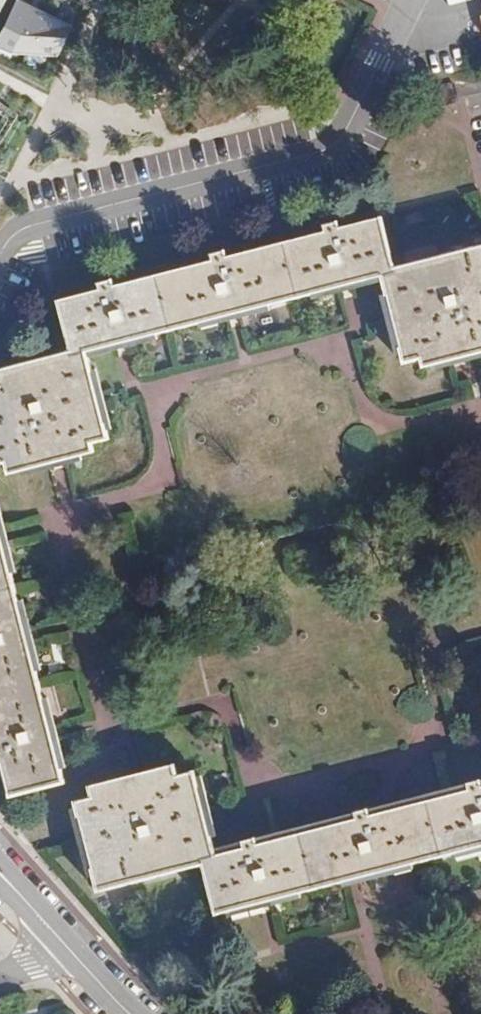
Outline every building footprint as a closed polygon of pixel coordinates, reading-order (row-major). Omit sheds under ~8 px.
[(67,18),(31,0),(11,0),(0,21),(0,40),(11,46),(56,46),(67,18)] [(458,102),(453,84),(433,89),(438,107),(458,102)] [(87,351),(380,277),(401,362),(418,358),(422,368),(480,353),(480,244),(394,266),(381,217),(340,227),(338,221),(323,225),(325,232),(227,257),(225,250),(210,254),(212,261),(113,286),(112,279),(97,283),(99,289),(56,300),(69,350),(0,368),(0,466),(4,465),(7,474),(94,452),(92,442),(109,438),(87,351)] [(0,532),(0,766),(8,797),(63,782),(0,532)] [(480,846),(480,778),(215,847),(195,771),(178,775),(174,763),(87,785),(91,797),(73,802),(97,892),(201,865),(214,914),(480,846)]
